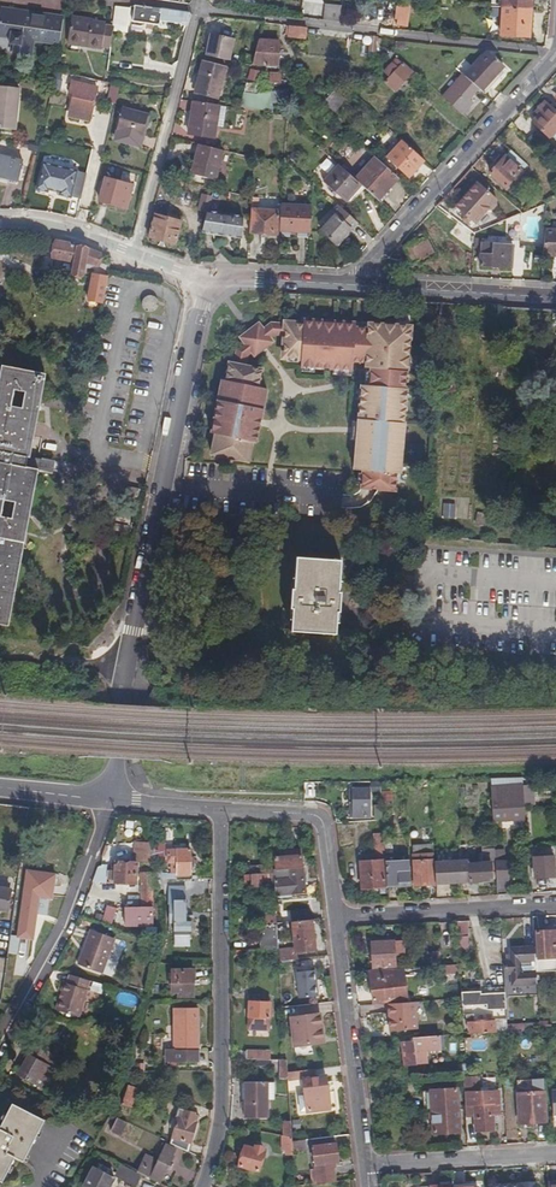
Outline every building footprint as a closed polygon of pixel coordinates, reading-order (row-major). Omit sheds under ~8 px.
[(528,10),(529,0),(503,0),(502,8),(528,10)] [(407,2),(395,1),(392,20),(405,22),(407,2)] [(190,23),(192,16),(190,12),(135,4),(133,21),(159,26),(160,21),(181,24),(183,22),(190,23)] [(341,21),(343,6),(325,4),(323,19),(341,21)] [(115,22),(117,7),(106,5),(104,21),(115,22)] [(20,15),(21,9),(4,6),(3,12),(20,15)] [(129,27),(133,8),(117,6),(117,7),(115,22),(114,25),(129,27)] [(526,38),(528,10),(502,8),(500,36),(526,38)] [(60,44),(64,18),(46,16),(47,13),(21,9),(20,15),(3,12),(0,32),(13,34),(12,42),(16,43),(15,51),(33,53),(36,40),(60,44)] [(111,48),(114,28),(106,26),(106,24),(71,17),(67,42),(102,48),(103,47),(111,48)] [(299,36),(301,27),(293,26),(291,35),(299,36)] [(307,37),(308,28),(301,27),(299,36),(307,37)] [(16,43),(12,42),(13,34),(0,32),(0,48),(15,51),(16,43)] [(230,61),(235,38),(211,33),(206,55),(230,61)] [(370,36),(369,56),(380,56),(381,36),(370,36)] [(279,66),(280,41),(260,40),(252,64),(279,66)] [(393,51),(403,51),(403,43),(393,43),(393,51)] [(465,78),(478,90),(482,93),(504,68),(487,53),(465,78)] [(219,97),(226,67),(204,61),(196,92),(219,97)] [(396,61),(388,69),(393,75),(385,84),(395,93),(411,75),(396,61)] [(261,81),(263,70),(251,69),(250,80),(261,81)] [(61,85),(64,72),(56,70),(54,83),(61,85)] [(456,84),(442,98),(461,116),(471,105),(468,101),(478,90),(465,78),(463,76),(457,70),(449,78),(456,84)] [(280,87),(281,74),(271,73),(270,86),(280,87)] [(92,121),(98,91),(71,85),(70,90),(74,91),(69,116),(92,121)] [(19,88),(0,86),(0,129),(14,130),(19,88)] [(109,101),(117,102),(120,87),(111,86),(109,101)] [(471,105),(461,116),(475,128),(495,104),(482,93),(478,90),(468,101),(471,105)] [(337,91),(326,103),(333,110),(345,97),(337,91)] [(226,128),(229,107),(195,101),(189,134),(216,138),(217,126),(226,128)] [(533,115),(535,118),(531,123),(549,138),(555,131),(555,114),(544,103),(533,115)] [(142,134),(147,114),(124,108),(116,140),(142,147),(145,135),(142,134)] [(424,161),(402,141),(386,157),(409,177),(424,161)] [(216,180),(223,150),(199,143),(197,152),(194,151),(189,173),(216,180)] [(505,156),(489,172),(504,186),(520,170),(526,164),(511,150),(505,156)] [(23,160),(0,155),(0,156),(0,176),(19,180),(23,160)] [(398,178),(376,157),(355,180),(361,186),(377,200),(398,178)] [(82,199),(89,173),(44,161),(38,188),(49,191),(50,189),(61,192),(60,194),(82,199)] [(345,203),(361,186),(355,180),(337,163),(320,181),(345,203)] [(19,180),(0,176),(0,182),(18,186),(19,180)] [(130,198),(134,185),(107,178),(101,201),(120,206),(123,196),(130,198)] [(478,185),(457,207),(476,224),(497,201),(478,185)] [(209,211),(212,197),(206,196),(203,211),(209,212),(209,211)] [(283,205),(281,230),(310,233),(312,207),(283,205)] [(337,246),(358,223),(339,206),(333,214),(335,216),(321,231),(337,246)] [(280,213),(254,210),(251,235),(278,237),(280,213)] [(176,245),(182,221),(155,214),(149,238),(176,245)] [(214,218),(209,237),(242,238),(243,220),(214,218)] [(543,255),(555,255),(555,230),(544,229),(543,255)] [(482,239),(481,243),(479,266),(511,268),(513,245),(506,245),(506,238),(488,236),(488,239),(482,239)] [(97,270),(100,255),(78,246),(55,241),(51,258),(73,263),(70,275),(81,277),(83,267),(97,270)] [(103,300),(106,286),(99,284),(96,298),(103,300)] [(157,309),(158,306),(158,304),(157,302),(155,300),(152,297),(149,297),(145,298),(144,300),(142,302),(142,304),(142,306),(142,308),(143,310),(144,312),(146,313),(148,314),(151,314),(154,312),(157,309)] [(286,323),(285,336),(284,357),(301,358),(301,366),(352,369),(353,360),(366,361),(366,366),(371,366),(370,384),(360,383),(358,421),(357,439),(356,470),(363,471),(362,488),(398,490),(399,472),(404,473),(409,386),(408,386),(409,368),(411,369),(414,323),(369,321),(369,327),(356,326),(356,323),(304,320),(303,324),(286,323)] [(234,364),(246,367),(248,356),(252,354),(254,357),(274,342),(272,338),(275,336),(285,336),(286,323),(271,322),(264,328),(261,324),(241,339),(244,343),(236,349),(234,364)] [(211,433),(215,434),(211,455),(248,462),(252,441),(257,442),(267,388),(259,387),(262,370),(246,367),(234,364),(229,363),(226,381),(222,380),(211,433)] [(45,375),(1,366),(0,370),(0,626),(7,628),(37,471),(39,472),(41,461),(29,458),(45,375)] [(340,563),(296,560),(290,633),(334,636),(340,563)] [(381,792),(380,781),(370,781),(371,792),(381,792)] [(524,784),(493,786),(495,820),(513,820),(513,816),(526,815),(524,784)] [(367,789),(352,790),(353,807),(351,807),(351,817),(368,816),(367,789)] [(393,800),(392,790),(382,791),(382,801),(393,800)] [(373,801),(374,819),(382,819),(381,801),(373,801)] [(385,858),(383,836),(374,837),(375,851),(360,852),(361,863),(359,863),(362,887),(384,887),(383,863),(374,864),(374,859),(385,859),(385,858)] [(413,843),(414,850),(415,881),(436,881),(434,861),(433,856),(433,842),(413,843)] [(152,862),(148,844),(136,843),(136,861),(116,861),(116,870),(109,870),(108,879),(115,879),(115,883),(137,883),(137,861),(152,862)] [(471,860),(465,860),(467,881),(494,880),(493,863),(497,862),(497,861),(496,848),(486,849),(487,861),(471,862),(471,860)] [(178,865),(178,880),(192,880),(191,867),(191,857),(191,849),(177,850),(177,851),(168,851),(168,863),(175,863),(175,866),(178,865)] [(303,867),(302,855),(284,857),(276,857),(277,869),(290,868),(303,867)] [(385,864),(386,888),(410,887),(409,856),(385,858),(385,859),(385,864)] [(555,876),(555,856),(535,857),(535,877),(555,876)] [(436,881),(436,882),(467,881),(465,860),(434,861),(436,881)] [(497,861),(497,862),(498,878),(510,877),(509,860),(497,861)] [(107,883),(107,865),(99,864),(92,882),(95,882),(107,883)] [(273,870),(273,867),(250,869),(251,875),(244,875),(245,888),(275,886),(274,879),(273,870)] [(305,893),(303,867),(290,868),(291,877),(274,879),(275,886),(275,889),(275,892),(275,893),(275,895),(305,893)] [(26,870),(18,937),(33,939),(36,914),(47,915),(49,898),(52,898),(55,874),(26,870)] [(153,927),(154,875),(141,875),(141,909),(124,909),(124,927),(153,927)] [(7,911),(10,889),(0,888),(0,910),(7,911)] [(190,935),(190,918),(186,918),(186,888),(167,888),(168,905),(170,905),(170,923),(174,923),(174,935),(175,935),(175,946),(189,946),(189,935),(190,935)] [(116,923),(117,906),(108,906),(107,923),(116,923)] [(276,908),(266,908),(266,916),(277,915),(276,908)] [(311,920),(310,911),(292,913),(293,922),(311,920)] [(277,917),(277,915),(266,916),(261,916),(263,950),(278,949),(277,917)] [(315,951),(312,920),(311,920),(293,922),(296,950),(279,951),(280,960),(298,959),(297,952),(315,951)] [(457,922),(460,956),(470,955),(467,922),(457,922)] [(100,973),(111,938),(87,931),(76,965),(100,973)] [(537,960),(538,972),(538,974),(555,973),(555,931),(538,932),(540,960),(537,960)] [(406,943),(374,945),(374,968),(398,966),(397,955),(407,954),(406,943)] [(537,960),(536,946),(512,948),(513,961),(508,961),(509,973),(513,973),(513,986),(538,985),(538,974),(538,972),(522,972),(522,961),(537,960)] [(441,952),(431,952),(432,964),(442,963),(441,952)] [(538,972),(537,960),(522,961),(522,972),(538,972)] [(460,972),(460,964),(445,965),(446,973),(460,972)] [(404,968),(371,970),(374,1002),(394,1000),(395,1003),(406,1003),(404,968)] [(198,997),(198,970),(176,970),(176,993),(186,993),(186,997),(198,997)] [(318,994),(315,971),(297,973),(300,997),(318,994)] [(77,1016),(88,981),(70,976),(67,984),(63,983),(60,992),(64,993),(62,998),(59,997),(55,1009),(77,1016)] [(117,993),(117,1004),(131,1005),(132,994),(117,993)] [(508,1025),(506,1000),(483,1002),(483,999),(463,1000),(464,1016),(467,1016),(467,1027),(471,1027),(471,1034),(501,1033),(508,1032),(508,1025)] [(271,1030),(272,1001),(251,1000),(250,1030),(271,1030)] [(395,1003),(390,1003),(391,1024),(393,1024),(394,1031),(417,1030),(416,1002),(406,1003),(395,1003)] [(198,1060),(198,1008),(175,1008),(175,1048),(167,1048),(167,1060),(198,1060)] [(325,1043),(322,1014),(310,1015),(313,1044),(325,1043)] [(541,1023),(541,1030),(553,1029),(552,1021),(541,1022),(541,1023)] [(524,1024),(525,1031),(541,1030),(541,1023),(524,1024)] [(524,1024),(508,1025),(508,1032),(525,1031),(524,1024)] [(441,1037),(414,1038),(415,1043),(403,1044),(404,1066),(409,1066),(410,1077),(424,1075),(423,1065),(427,1065),(427,1052),(441,1051),(441,1037)] [(46,1090),(61,1059),(30,1043),(21,1061),(24,1062),(22,1066),(17,1076),(46,1090)] [(269,1060),(271,1060),(271,1052),(265,1052),(247,1052),(247,1060),(256,1060),(269,1060)] [(301,1070),(300,1058),(287,1059),(288,1072),(301,1070)] [(288,1072),(287,1059),(280,1060),(282,1079),(289,1078),(288,1072)] [(308,1111),(330,1108),(326,1075),(315,1077),(314,1069),(301,1070),(288,1072),(289,1078),(289,1079),(304,1078),(306,1095),(300,1096),(301,1111),(307,1110),(308,1111)] [(464,1077),(466,1105),(473,1105),(474,1117),(474,1131),(494,1130),(493,1114),(499,1114),(498,1092),(483,1093),(482,1076),(464,1077)] [(544,1080),(533,1081),(533,1092),(518,1093),(520,1124),(546,1123),(544,1080)] [(268,1100),(268,1083),(246,1083),(246,1119),(268,1119),(268,1100)] [(131,1106),(138,1088),(129,1084),(121,1102),(131,1106)] [(434,1133),(467,1131),(466,1117),(466,1107),(459,1107),(458,1089),(432,1090),(433,1109),(434,1133)] [(426,1109),(433,1109),(432,1090),(425,1090),(426,1109)] [(16,1155),(25,1160),(45,1120),(14,1104),(1,1129),(0,1129),(0,1179),(3,1180),(16,1155)] [(466,1107),(466,1117),(474,1117),(473,1105),(466,1105),(466,1107)] [(188,1152),(199,1114),(186,1110),(187,1109),(180,1107),(176,1118),(178,1118),(170,1143),(188,1152)] [(120,1134),(126,1122),(116,1117),(110,1130),(120,1134)] [(293,1137),(292,1122),(285,1123),(285,1136),(293,1137)] [(293,1141),(293,1137),(285,1136),(283,1136),(284,1150),(289,1150),(289,1155),(294,1154),(294,1151),(293,1141)] [(308,1149),(306,1139),(293,1141),(294,1151),(308,1149)] [(338,1163),(336,1143),(313,1145),(315,1169),(310,1169),(312,1184),(334,1182),(333,1164),(338,1163)] [(160,1183),(175,1150),(163,1144),(161,1149),(164,1151),(158,1164),(150,1161),(143,1174),(160,1183)] [(258,1172),(265,1148),(255,1146),(254,1148),(244,1146),(238,1166),(258,1172)] [(114,1176),(91,1164),(89,1167),(92,1169),(83,1185),(87,1186),(108,1186),(114,1176)] [(143,1174),(121,1164),(117,1171),(121,1173),(119,1178),(137,1186),(143,1174)] [(502,1168),(486,1169),(486,1177),(502,1176),(502,1168)]
